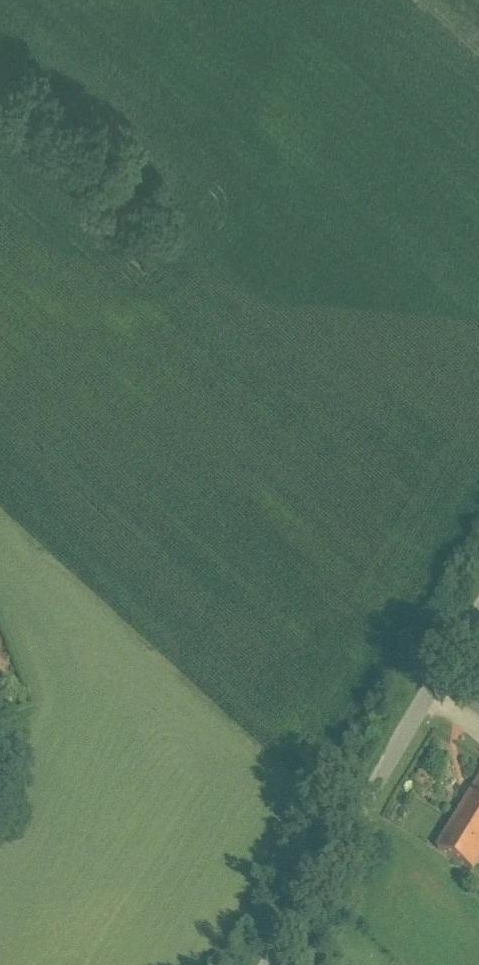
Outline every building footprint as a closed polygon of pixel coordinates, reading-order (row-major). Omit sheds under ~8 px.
[(466,689),(478,698),(478,669),(466,689)] [(438,852),(473,874),(478,865),(478,787),(438,852)]
